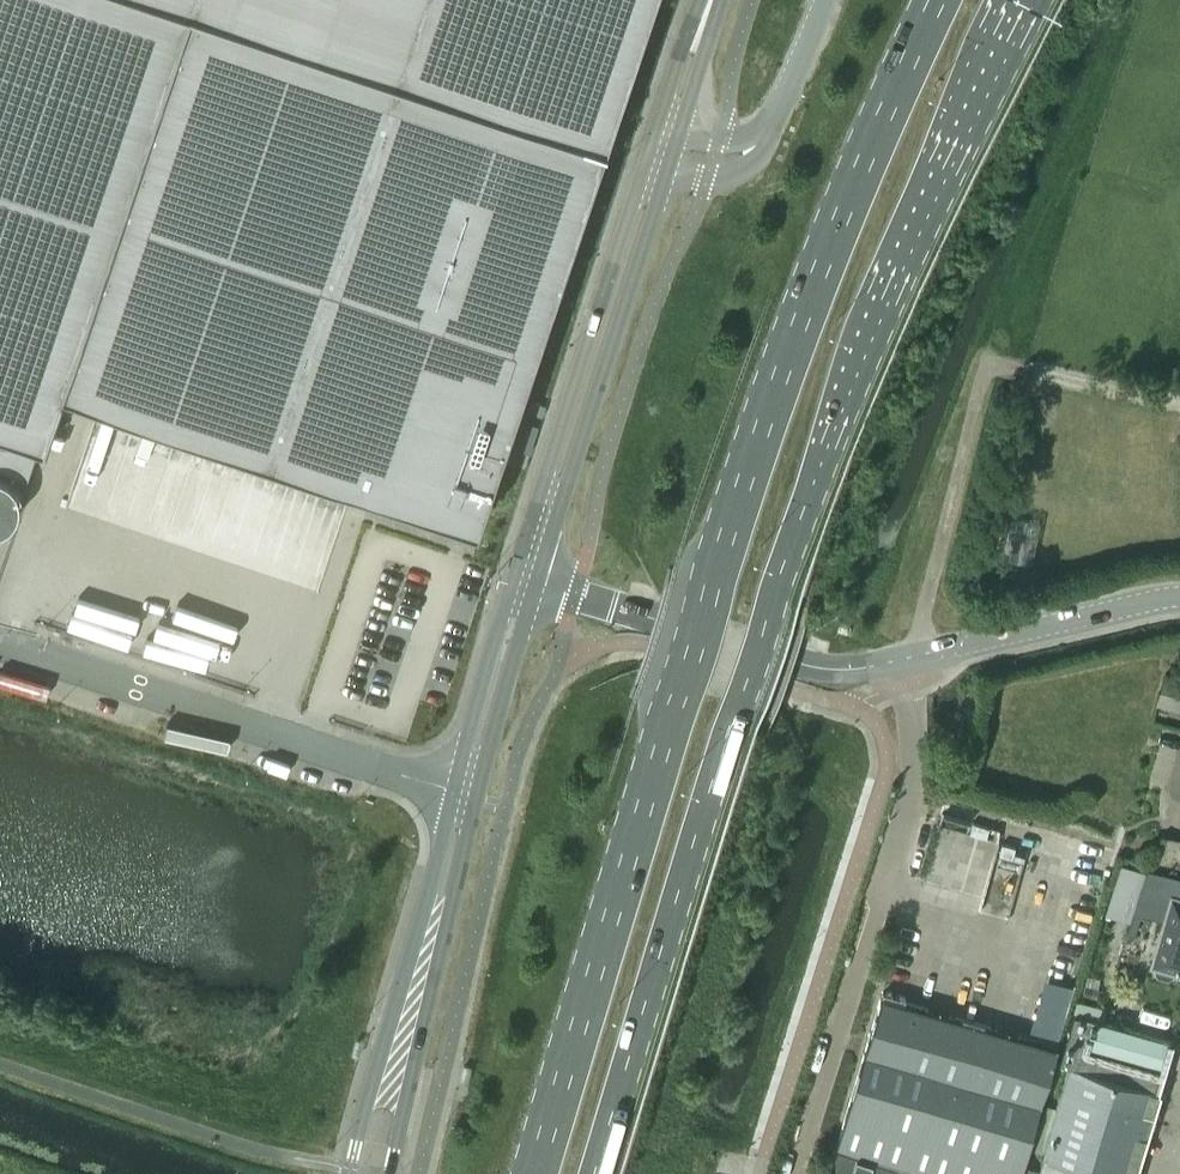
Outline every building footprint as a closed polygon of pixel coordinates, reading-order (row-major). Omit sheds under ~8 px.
[(45,441),(64,385),(476,524),(652,0),(0,0),(0,425),(45,441)] [(1,528),(3,527),(4,527),(5,526),(5,525),(6,525),(11,523),(11,522),(12,522),(14,520),(14,518),(15,518),(16,516),(17,514),(17,513),(18,513),(18,512),(19,510),(19,509),(20,509),(20,508),(21,505),(22,504),(23,500),(23,498),(22,497),(23,497),(22,494),(21,494),(21,493),(20,491),(19,490),(20,489),(19,489),(18,488),(18,487),(17,485),(18,484),(18,481),(19,480),(19,477),(17,477),(16,476),(15,475),(13,475),(12,475),(10,477),(8,477),(5,475),(1,475),(1,474),(0,474),(0,529),(1,528)] [(1158,853),(1158,855),(1160,856),(1160,857),(1161,858),(1162,859),(1163,861),(1164,862),(1165,863),(1166,864),(1168,866),(1169,867),(1169,868),(1171,868),(1171,869),(1173,869),(1174,869),(1175,869),(1177,870),(1179,870),(1179,869),(1179,841),(1176,840),(1175,839),(1174,839),(1172,838),(1171,838),(1170,838),(1163,836),(1162,836),(1161,837),(1160,843),(1159,845),(1159,850),(1158,850),(1158,853)] [(1172,897),(1152,963),(1153,964),(1154,960),(1158,961),(1154,973),(1170,978),(1173,967),(1179,969),(1179,899),(1172,897)] [(919,1173),(1024,1173),(1027,1166),(1023,1165),(1058,1047),(883,995),(837,1150),(919,1173)] [(1162,1088),(1156,1087),(1163,1065),(1165,1066),(1174,1038),(1082,1011),(1067,1060),(1072,1061),(1039,1169),(1054,1173),(1136,1173),(1162,1088)] [(837,1150),(835,1173),(919,1173),(837,1150)] [(1039,1169),(1027,1166),(1024,1173),(1054,1173),(1039,1169)]
